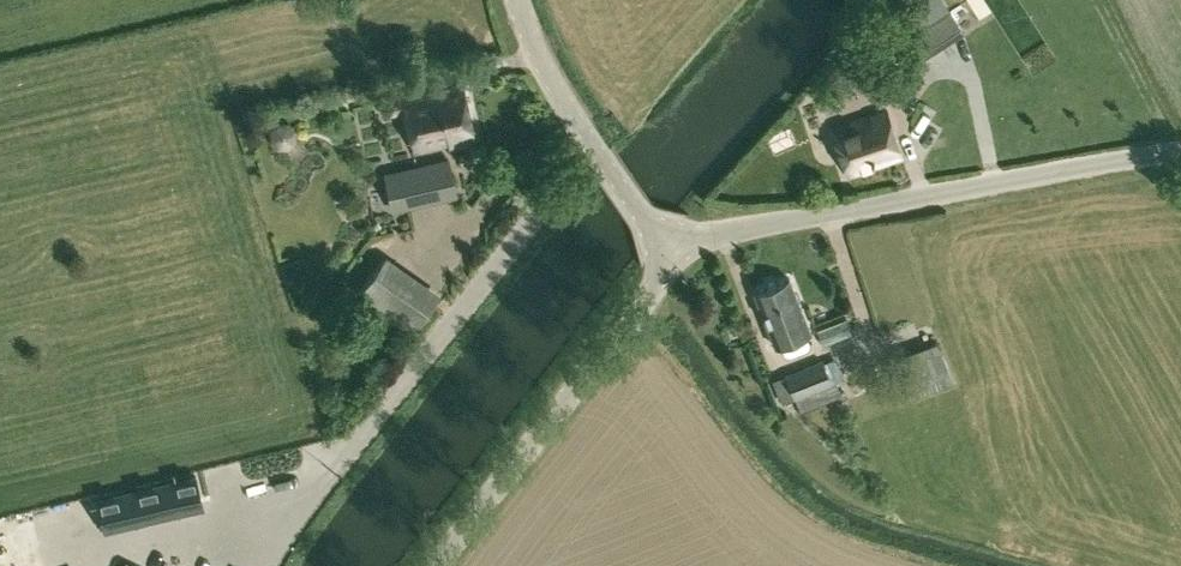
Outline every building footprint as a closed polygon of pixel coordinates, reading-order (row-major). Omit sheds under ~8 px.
[(916,25),(890,42),(893,47),(907,68),(963,32),(950,11),(920,30),(916,25)] [(406,110),(415,151),(448,143),(449,146),(475,141),(462,84),(382,101),(385,115),(406,110)] [(862,171),(872,167),(902,157),(886,110),(833,129),(849,175),(862,170),(862,171)] [(407,169),(411,187),(431,182),(435,200),(456,195),(448,160),(407,169)] [(397,219),(427,214),(425,201),(395,206),(397,219)] [(437,296),(385,259),(360,293),(413,330),(437,296)] [(811,332),(790,277),(754,291),(775,345),(811,332)] [(811,323),(818,339),(846,328),(839,311),(811,323)] [(893,359),(908,398),(950,383),(935,343),(893,359)] [(824,359),(785,374),(794,398),(798,411),(842,395),(837,380),(832,381),(824,359)] [(839,366),(842,382),(860,379),(857,363),(839,366)] [(205,506),(197,473),(96,497),(104,530),(205,506)]
